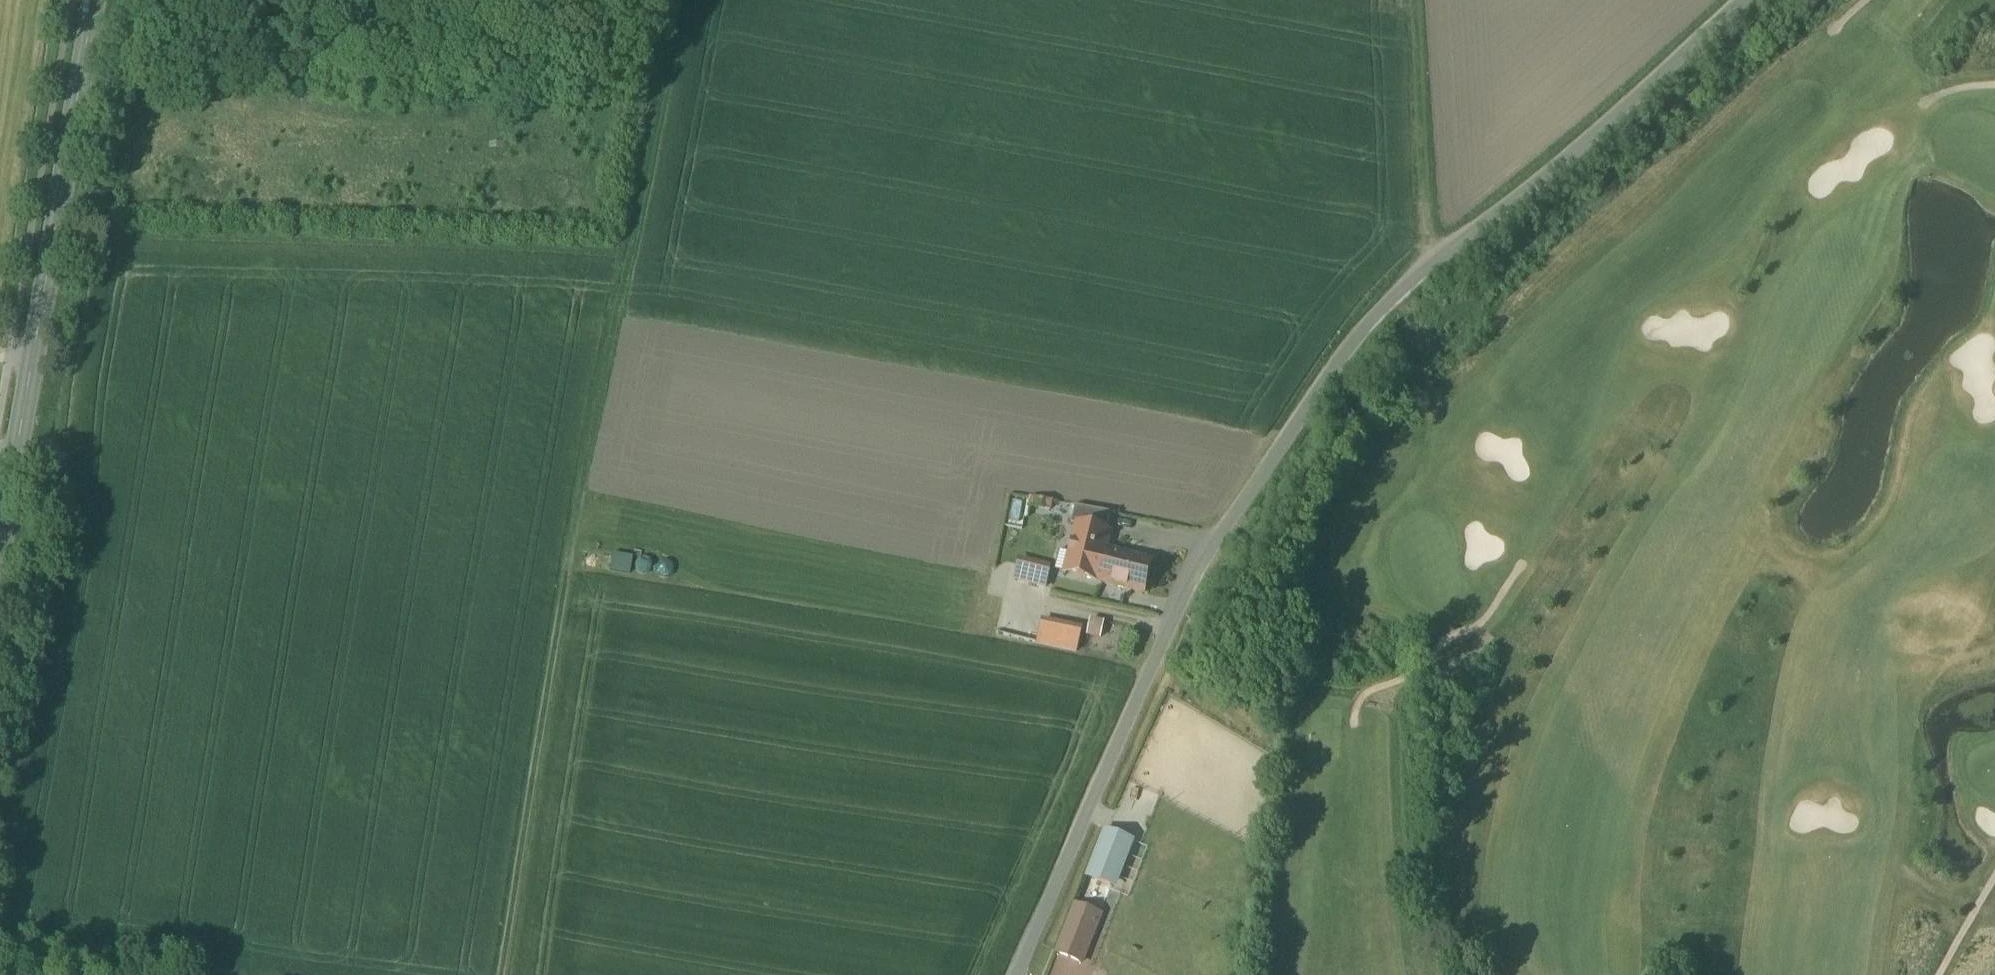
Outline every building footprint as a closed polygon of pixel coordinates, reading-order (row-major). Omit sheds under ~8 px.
[(1052,503),(1030,499),(1029,507),(1051,511),(1052,503)] [(1112,514),(1076,507),(1072,525),(1077,527),(1107,533),(1112,514)] [(1107,533),(1077,527),(1069,559),(1077,561),(1073,576),(1104,584),(1104,585),(1144,595),(1153,562),(1112,552),(1112,553),(1106,551),(1111,534),(1107,533)] [(1050,573),(1019,565),(1015,580),(1046,588),(1050,573)] [(1107,832),(1089,877),(1112,886),(1129,841),(1107,832)] [(1077,906),(1058,954),(1083,963),(1101,915),(1077,906)]
